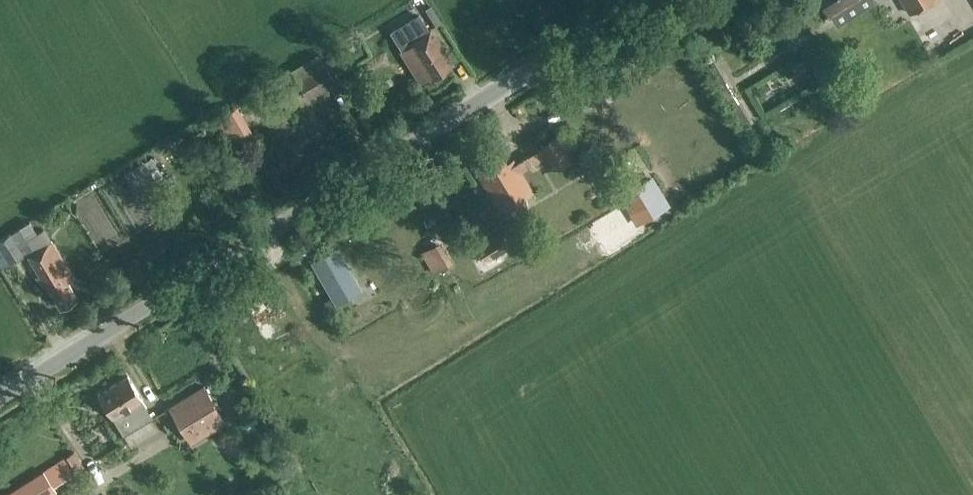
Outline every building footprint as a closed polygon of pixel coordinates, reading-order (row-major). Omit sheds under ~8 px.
[(856,0),(819,0),(829,17),(856,0)] [(909,11),(927,0),(902,0),(909,11)] [(410,47),(400,53),(419,84),(429,78),(430,80),(452,66),(430,30),(408,43),(410,47)] [(308,101),(336,83),(322,62),(295,79),(308,101)] [(762,120),(773,113),(754,85),(743,92),(762,120)] [(216,118),(232,147),(254,135),(238,106),(216,118)] [(554,170),(572,159),(556,133),(539,144),(541,148),(515,163),(514,161),(507,165),(497,149),(471,165),(500,211),(532,191),(521,173),(547,157),(554,170)] [(572,159),(590,188),(615,172),(596,144),(572,159)] [(136,194),(156,181),(164,175),(159,167),(151,173),(142,161),(124,175),(136,194)] [(640,185),(628,162),(614,170),(626,192),(640,185)] [(28,256),(39,275),(35,278),(40,287),(44,284),(60,310),(77,300),(67,284),(74,280),(52,242),(43,227),(33,234),(26,223),(0,240),(0,269),(26,252),(28,256)] [(508,224),(474,244),(485,264),(519,243),(508,224)] [(453,263),(441,242),(421,253),(433,275),(453,263)] [(336,305),(360,290),(335,247),(310,261),(336,305)] [(112,418),(113,418),(123,435),(152,418),(142,401),(142,400),(127,377),(98,394),(112,418)] [(202,387),(168,407),(187,439),(222,419),(202,387)] [(53,487),(85,467),(74,450),(43,471),(5,494),(56,494),(57,494),(53,487)]
